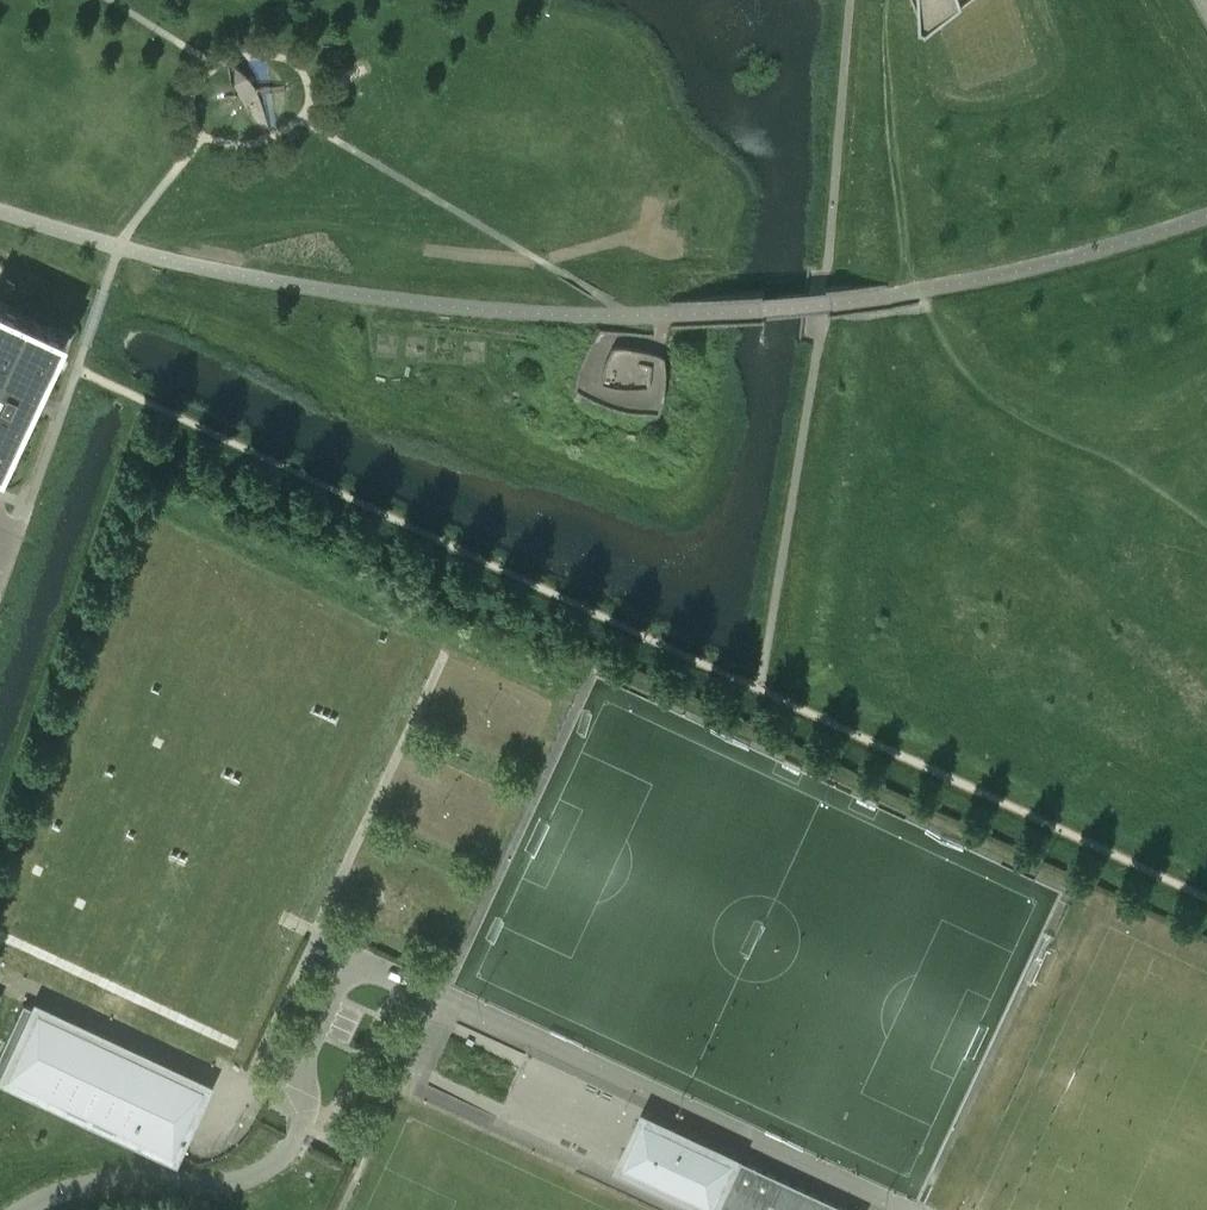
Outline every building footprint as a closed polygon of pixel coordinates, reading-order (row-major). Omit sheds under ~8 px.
[(3,308),(0,306),(0,463),(21,418),(25,420),(42,385),(37,383),(60,334),(3,308)] [(22,1004),(0,1051),(0,1074),(172,1154),(203,1088),(22,1004)] [(645,1120),(624,1165),(710,1205),(707,1209),(850,1209),(733,1155),(731,1160),(645,1120)]
